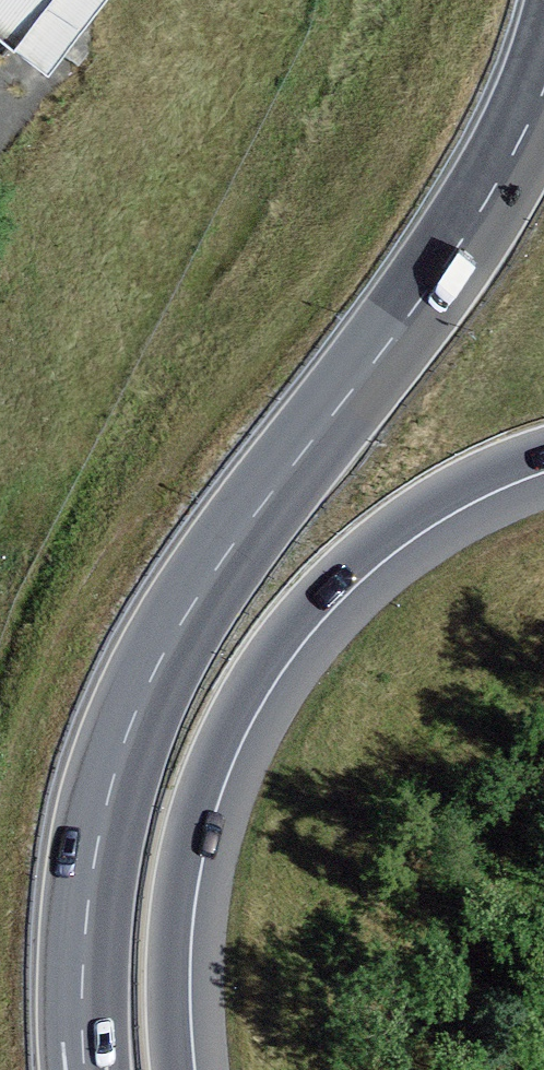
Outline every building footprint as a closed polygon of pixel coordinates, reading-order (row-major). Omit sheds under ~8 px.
[(57,85),(123,0),(0,0),(0,41),(57,85)]
